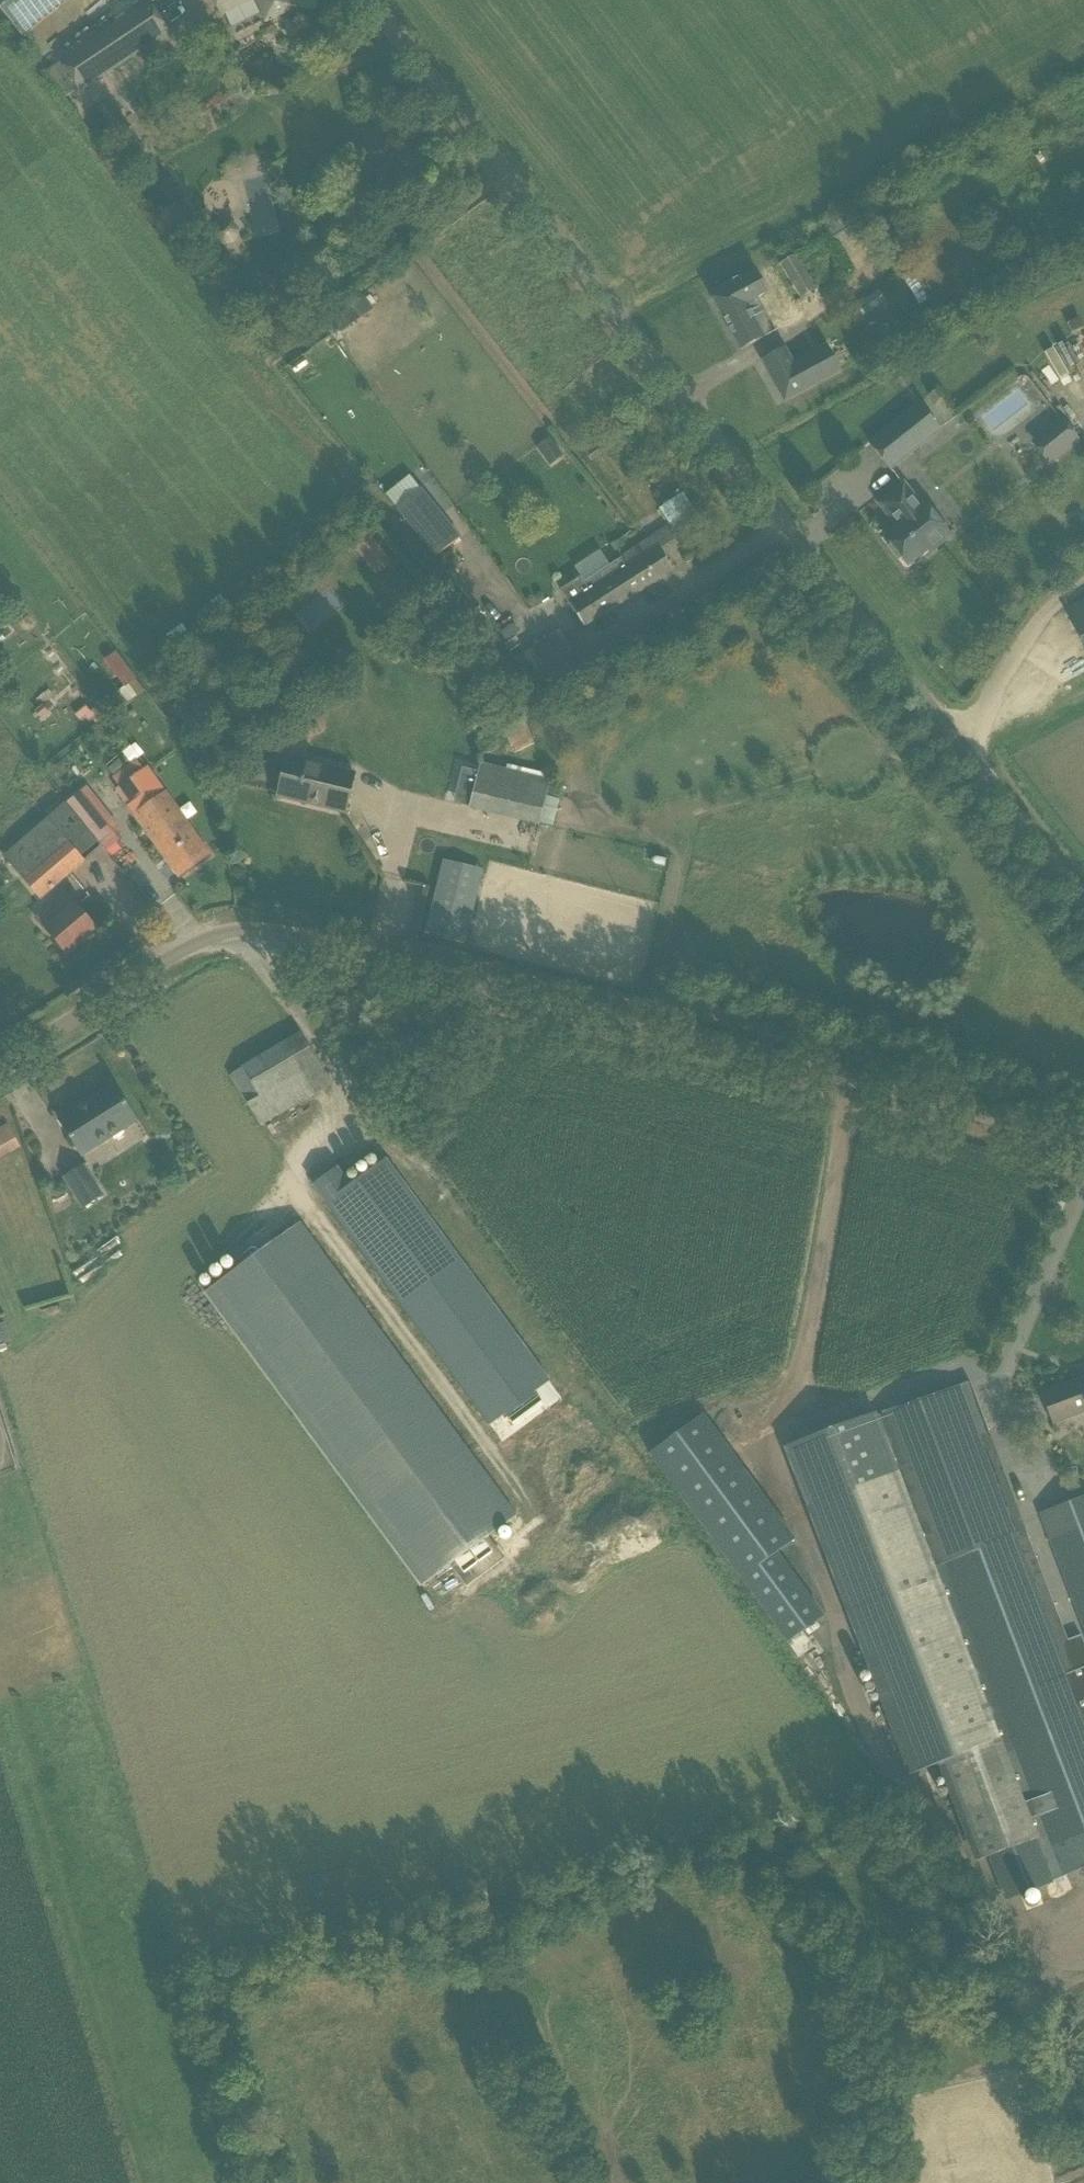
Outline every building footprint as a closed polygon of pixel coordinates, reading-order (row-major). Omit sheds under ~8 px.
[(23,38),(71,0),(0,0),(0,9),(23,38)] [(81,94),(171,32),(149,0),(147,0),(117,21),(108,7),(84,23),(94,37),(59,60),(81,94)] [(225,12),(249,0),(219,0),(225,12)] [(267,20),(294,7),(290,0),(257,0),(267,20)] [(96,107),(121,138),(130,130),(105,100),(96,107)] [(218,222),(213,235),(222,245),(236,244),(241,231),(232,220),(218,222)] [(796,256),(782,264),(802,298),(817,290),(796,256)] [(755,272),(712,296),(743,353),(765,341),(767,345),(780,338),(760,300),(768,296),(755,272)] [(878,290),(856,306),(864,317),(886,302),(878,290)] [(353,305),(340,314),(349,327),(362,318),(353,305)] [(785,347),(762,360),(785,402),(842,371),(841,369),(838,370),(827,349),(829,348),(828,345),(794,363),(785,347)] [(920,405),(871,444),(890,468),(939,429),(920,405)] [(1031,442),(1050,466),(1081,442),(1075,435),(1062,418),(1043,433),(1031,442)] [(590,441),(581,448),(591,462),(601,455),(590,441)] [(929,548),(930,550),(949,535),(927,506),(923,509),(904,485),(880,504),(898,527),(886,538),(892,545),(889,548),(898,560),(901,557),(907,565),(929,548)] [(435,558),(461,537),(422,489),(396,509),(435,558)] [(662,510),(681,538),(703,523),(683,495),(662,510)] [(621,559),(642,591),(672,571),(663,557),(679,547),(668,529),(621,559)] [(368,533),(352,546),(367,565),(383,552),(368,533)] [(562,589),(586,627),(642,591),(621,559),(585,582),(582,576),(562,589)] [(1083,644),(1083,601),(1066,611),(1083,644)] [(506,640),(519,632),(515,625),(501,633),(506,640)] [(135,679),(119,691),(128,703),(145,691),(135,679)] [(43,706),(35,712),(40,718),(48,713),(43,706)] [(86,707),(75,715),(80,721),(85,717),(89,722),(92,719),(96,724),(108,715),(103,709),(99,713),(95,708),(90,712),(86,707)] [(274,741),(273,750),(281,752),(283,743),(274,741)] [(124,755),(107,768),(114,778),(140,759),(132,748),(124,754),(124,755)] [(278,796),(346,813),(355,775),(287,758),(278,796)] [(540,827),(551,779),(480,762),(469,810),(540,827)] [(123,787),(118,791),(142,823),(167,859),(180,876),(205,858),(209,855),(196,837),(171,802),(146,769),(136,776),(123,787)] [(22,878),(41,899),(85,861),(66,839),(22,878)] [(467,944),(487,869),(445,858),(426,933),(467,944)] [(37,920),(67,954),(84,940),(96,930),(78,906),(71,911),(61,899),(37,920)] [(231,1075),(261,1126),(331,1084),(301,1034),(231,1075)] [(60,1121),(82,1156),(136,1121),(114,1087),(60,1121)] [(19,1146),(8,1126),(0,1131),(0,1156),(19,1146)] [(338,1167),(313,1185),(326,1204),(489,1426),(505,1414),(508,1417),(505,1419),(512,1428),(543,1405),(534,1392),(550,1381),(387,1159),(351,1186),(338,1167)] [(65,1178),(84,1208),(102,1196),(84,1166),(65,1178)] [(206,1292),(423,1585),(517,1515),(300,1222),(206,1292)] [(1053,1425),(1083,1413),(1083,1379),(1042,1395),(1053,1425)] [(1081,1636),(1067,1641),(969,1382),(875,1418),(874,1414),(787,1447),(910,1773),(940,1762),(977,1859),(1041,1835),(1057,1879),(1083,1869),(1083,1644),(1081,1636)] [(650,1454),(788,1641),(823,1615),(777,1551),(794,1538),(703,1415),(650,1454)] [(1040,1514),(1083,1629),(1083,1497),(1040,1514)]
